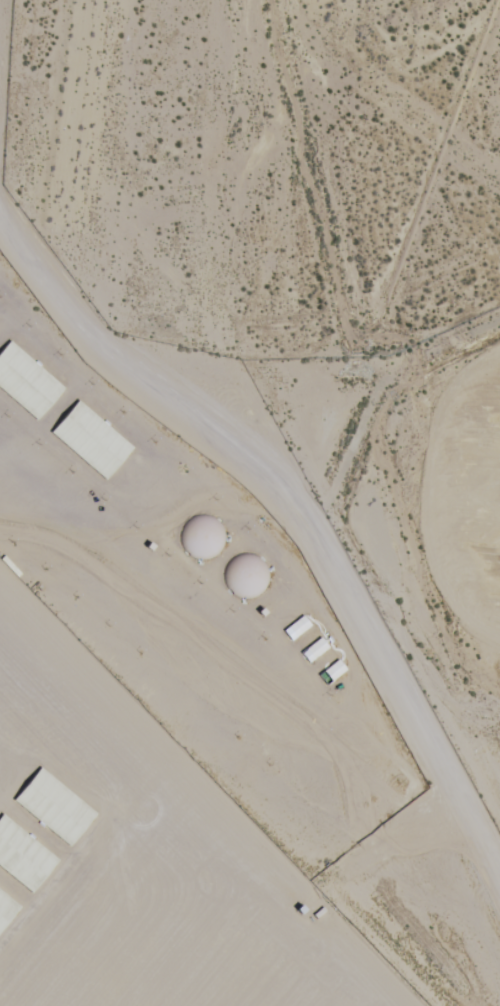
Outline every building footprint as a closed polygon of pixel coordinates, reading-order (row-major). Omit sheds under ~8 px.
[(47,361),(25,343),(17,353),(39,371),(47,361)] [(57,423),(43,411),(36,419),(50,431),(57,423)] [(187,557),(217,557),(217,516),(187,516),(187,557)] [(260,565),(243,558),(236,574),(253,582),(260,565)]
